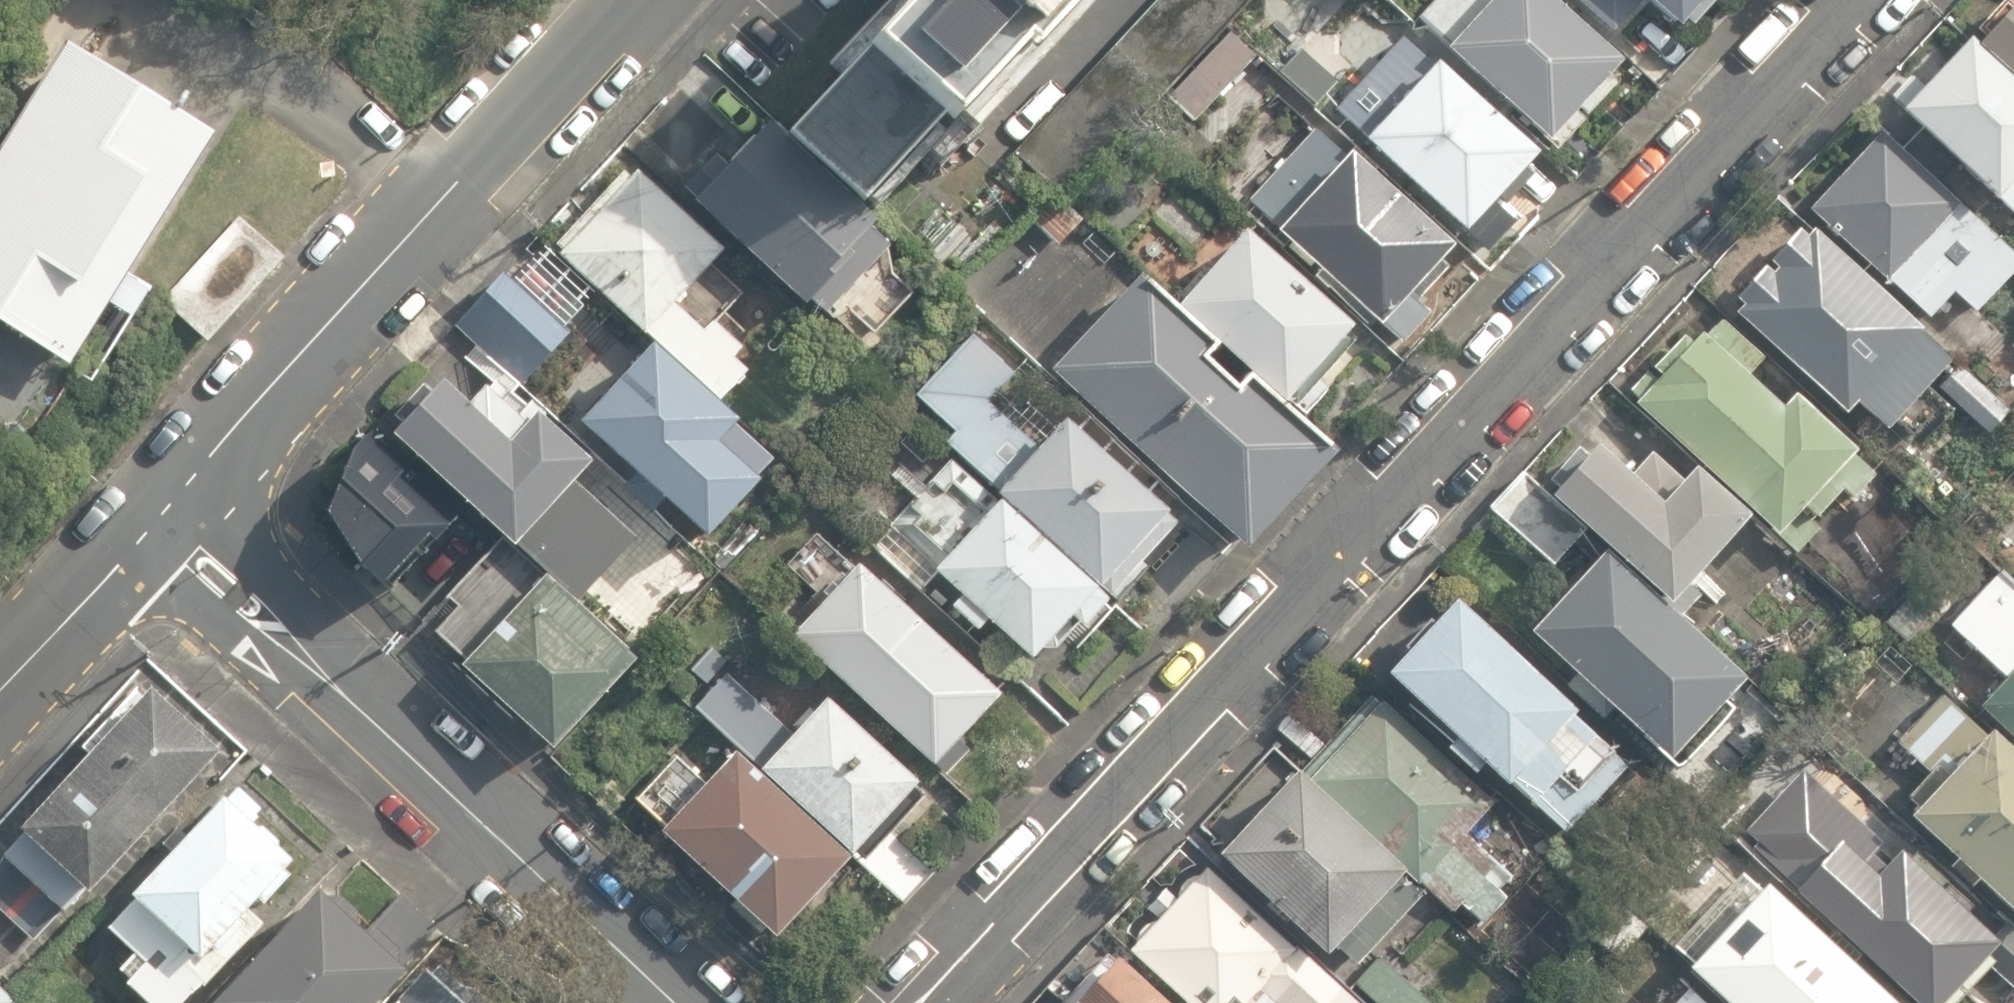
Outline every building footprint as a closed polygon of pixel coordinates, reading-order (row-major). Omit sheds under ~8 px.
[(832,63),(848,78),(792,137),(870,209),(945,128),(966,147),(1032,77),(1042,85),(1094,29),(1087,23),(1109,0),(891,0),(832,63)] [(1568,153),(1654,58),(1602,12),(1589,0),(1506,0),(1458,54),(1568,153)] [(1602,12),(1612,0),(1589,0),(1602,12)] [(1693,42),(1731,0),(1646,0),(1693,42)] [(1980,53),(2013,83),(2013,15),(1980,53)] [(80,364),(116,301),(140,315),(158,285),(136,272),(227,130),(76,40),(0,159),(0,315),(80,364)] [(1911,84),(1891,106),(1904,117),(1894,127),(2001,223),(2007,216),(2013,223),(2013,95),(1961,47),(1920,92),(1911,84)] [(1455,56),(1413,103),(1416,174),(1485,236),(1561,151),(1455,56)] [(713,203),(826,304),(894,228),(870,209),(792,137),(781,127),(713,203)] [(1800,214),(1930,331),(1955,303),(1977,324),(2013,283),(2013,258),(1874,132),(1800,214)] [(1436,290),(1478,243),(1372,149),(1290,241),(1381,323),(1395,336),(1402,339),(1410,340),(1417,340),(1424,338),(1431,335),(1436,329),(1440,323),(1443,316),(1443,308),(1442,301),(1439,294),(1436,290)] [(560,245),(737,403),(770,366),(692,296),(739,245),(640,156),(560,245)] [(291,255),(239,209),(160,299),(212,345),(291,255)] [(1377,326),(1261,222),(1196,294),(1312,399),(1377,326)] [(1807,232),(1729,319),(1851,429),(1862,418),(1892,445),(1952,379),(1919,349),(1927,340),(1807,232)] [(530,399),(586,336),(513,270),(457,333),(530,399)] [(1260,545),(1350,445),(1273,376),(1266,384),(1226,347),(1232,340),(1161,276),(1071,376),(1260,545)] [(1858,517),(1892,479),(1869,458),(1863,465),(1794,403),(1800,396),(1717,321),(1698,342),(1687,333),(1625,403),(1783,544),(1805,520),(1820,534),(1845,505),(1858,517)] [(1032,361),(990,323),(922,399),(1125,582),(1171,531),(1178,537),(1201,512),(1086,410),(1059,440),(1005,391),(1032,361)] [(800,465),(797,461),(668,345),(595,426),(724,542),(768,493),(770,494),(776,497),(781,498),(787,497),(792,495),(797,491),(800,487),(802,482),(803,476),(802,470),(800,465)] [(538,546),(616,459),(561,411),(531,444),(486,403),(495,393),(467,368),(410,432),(538,546)] [(408,594),(487,506),(395,424),(317,512),(408,594)] [(902,529),(882,551),(926,590),(946,568),(971,591),(970,596),(970,601),(970,606),(972,610),(975,614),(978,618),(982,621),(987,622),(992,623),(997,622),(1000,621),(1005,619),(1053,663),(1092,619),(1103,630),(1133,597),(1016,493),(1010,500),(954,450),(891,519),(902,529)] [(1747,672),(1604,550),(1532,633),(1672,758),(1747,672)] [(957,765),(1026,688),(877,555),(809,632),(957,765)] [(575,752),(658,659),(566,577),(551,594),(528,574),(506,598),(480,575),(434,626),(575,752)] [(1996,578),(1947,633),(2006,686),(1976,719),(2013,753),(2013,594),(1996,578)] [(1628,760),(1455,594),(1379,678),(1557,827),(1628,760)] [(154,661),(86,739),(98,750),(7,855),(13,860),(0,875),(0,906),(47,947),(104,880),(121,895),(251,745),(154,661)] [(944,780),(842,689),(778,761),(879,852),(944,780)] [(1924,773),(1900,800),(1921,819),(1908,834),(2013,929),(2013,764),(1940,697),(1895,747),(1924,773)] [(796,941),(874,853),(760,751),(728,786),(681,744),(635,796),(796,941)] [(1397,871),(1288,774),(1214,856),(1323,953),(1397,871)] [(247,786),(110,933),(134,955),(121,969),(158,1002),(204,1002),(233,972),(225,965),(274,913),(267,907),(318,852),(247,786)] [(1744,851),(1800,902),(1796,907),(1902,1002),(1962,1002),(1988,974),(2013,998),(2013,944),(1998,929),(1985,943),(1940,903),(1953,889),(1928,867),(1873,871),(1811,816),(1784,845),(1765,828),(1744,851)] [(936,878),(897,842),(870,872),(909,907),(936,878)] [(1191,869),(1118,949),(1181,1002),(1319,1002),(1329,992),(1191,869)] [(425,960),(326,876),(218,1002),(388,1002),(425,960)] [(1684,983),(1706,1002),(1894,1002),(1768,890),(1684,983)] [(1118,959),(1079,1002),(1168,1002),(1118,959)] [(438,972),(407,1002),(470,1002),(438,972)] [(0,976),(0,1002),(24,1002),(27,1000),(0,976)] [(1684,983),(1666,1002),(1706,1002),(1684,983)]
